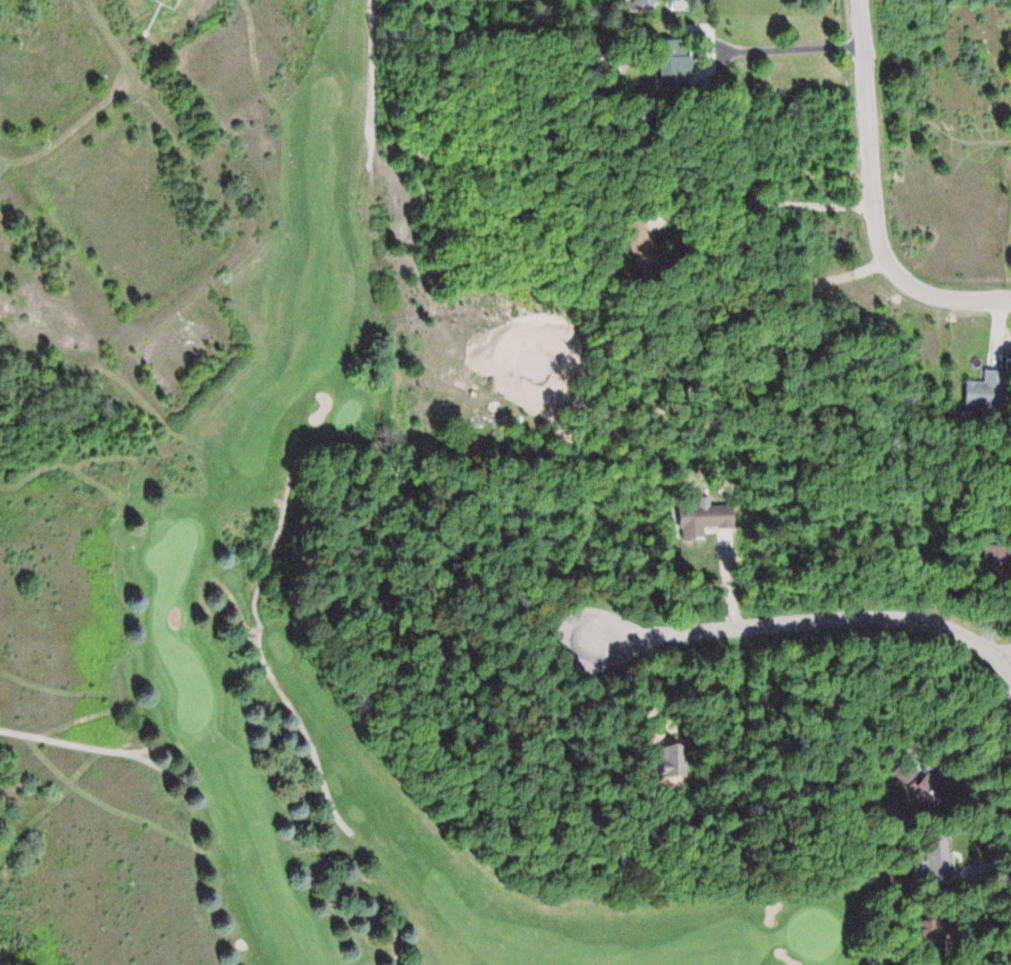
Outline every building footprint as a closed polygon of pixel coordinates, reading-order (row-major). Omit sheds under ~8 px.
[(662,75),(670,75),(670,84),(693,84),(693,54),(671,54),(671,65),(662,65),(662,75)] [(1005,369),(983,368),(983,381),(965,380),(964,407),(1003,408),(1005,369)] [(681,505),(681,537),(704,537),(704,527),(717,527),(717,505),(681,505)] [(1010,567),(1010,541),(995,541),(995,544),(984,544),(983,567),(1010,567)] [(951,868),(951,834),(942,834),(942,868),(951,868)]
